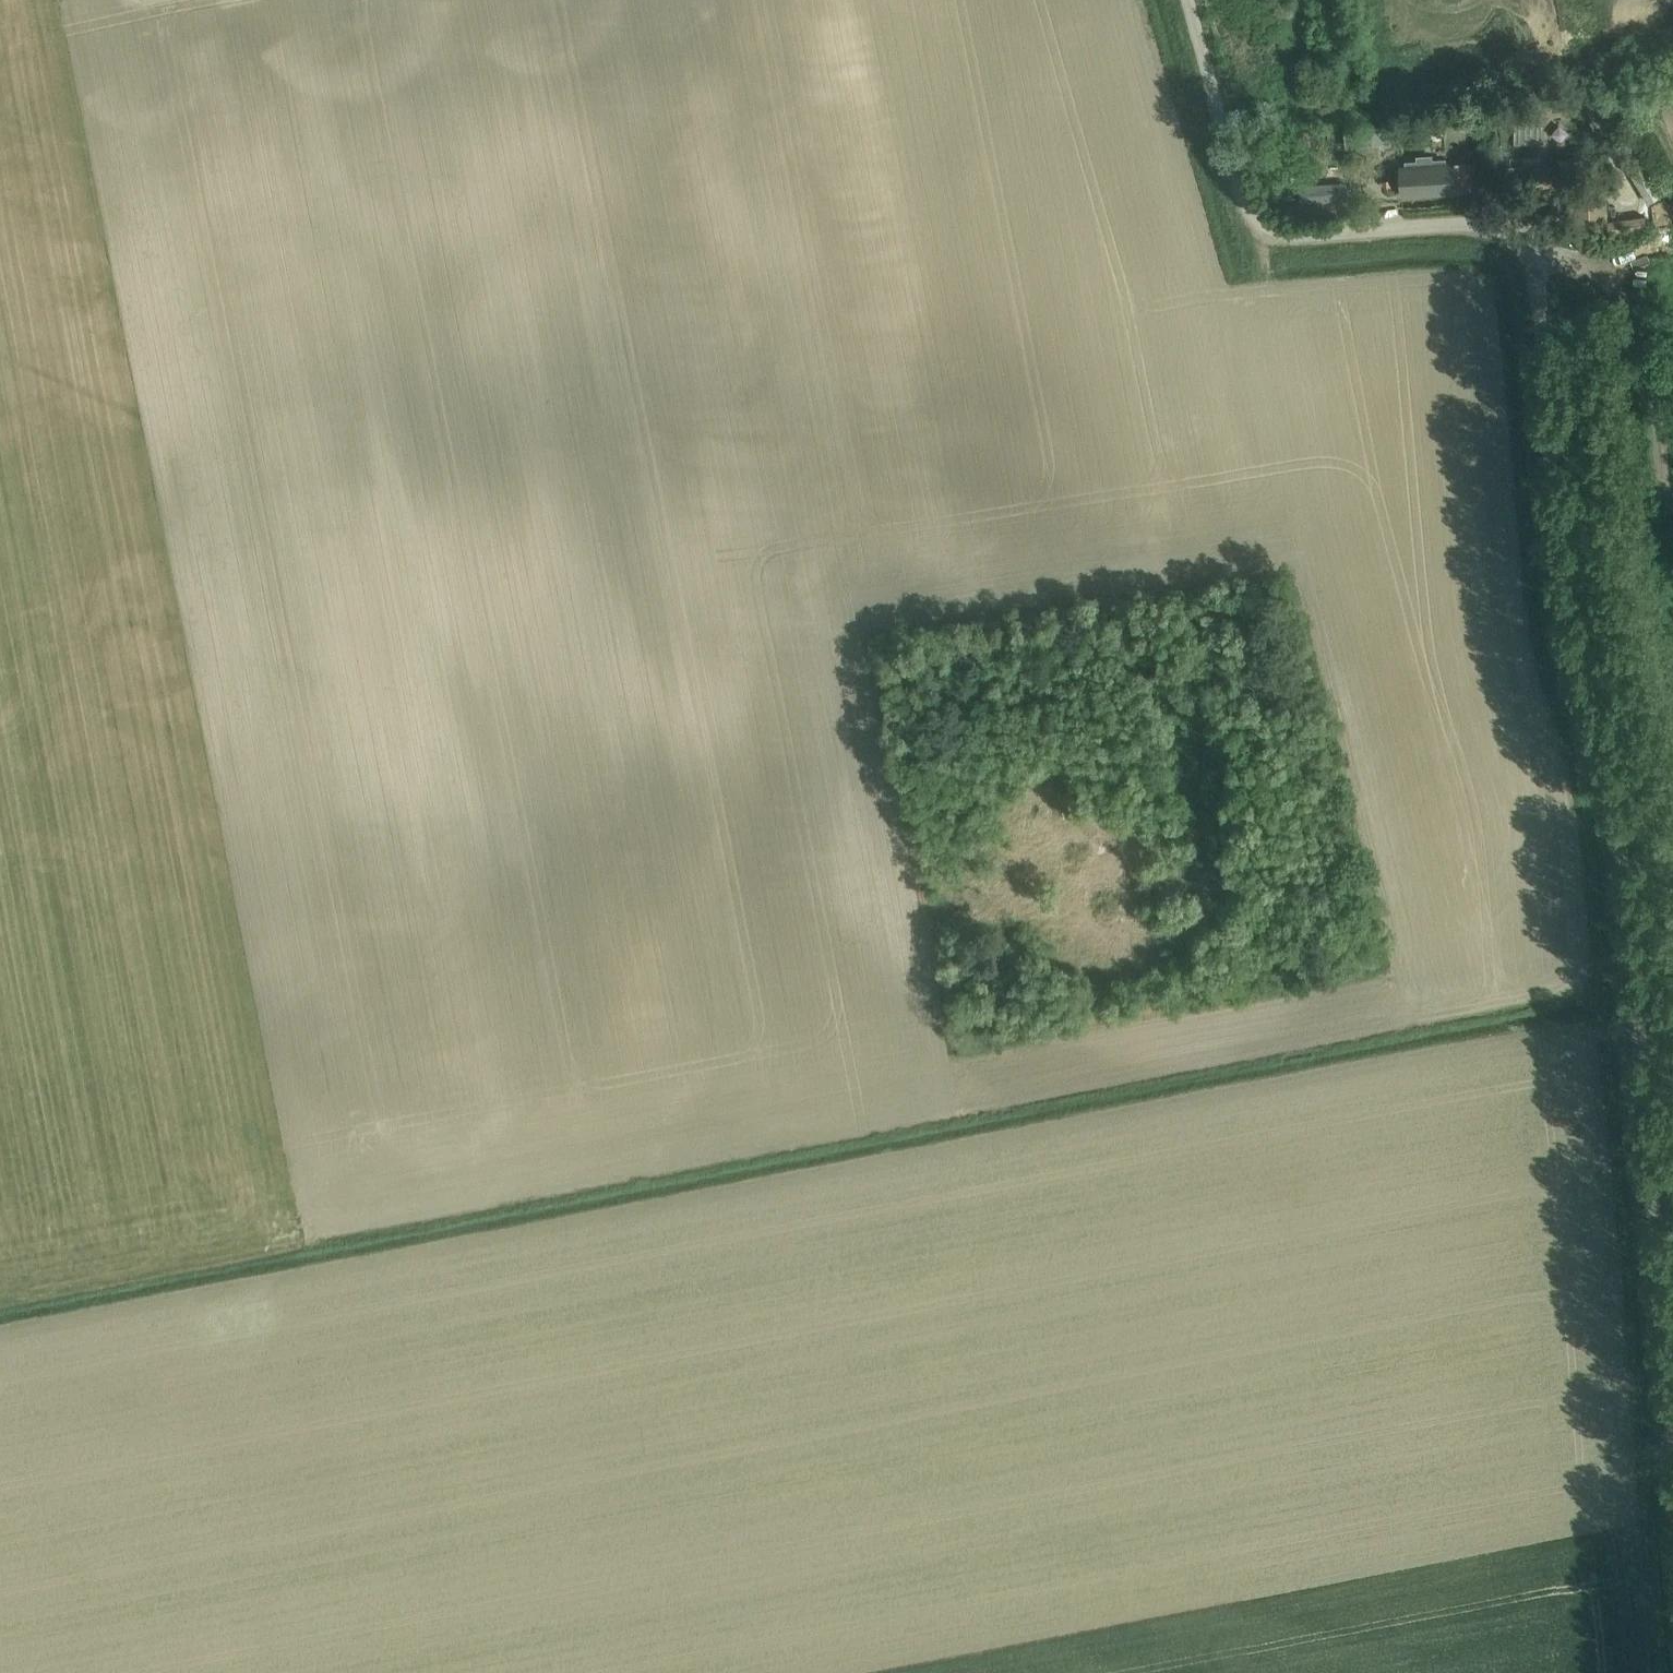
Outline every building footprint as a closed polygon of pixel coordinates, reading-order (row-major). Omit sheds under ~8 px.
[(1545,144),(1539,118),(1510,124),(1515,150),(1545,144)] [(1566,140),(1574,126),(1563,120),(1555,134),(1566,140)] [(1577,150),(1577,158),(1559,159),(1559,165),(1533,165),(1534,186),(1578,185),(1578,174),(1587,173),(1587,163),(1596,162),(1596,149),(1577,150)] [(1418,155),(1418,165),(1402,165),(1403,194),(1468,191),(1467,162),(1447,163),(1447,159),(1434,160),(1433,155),(1418,155)] [(1628,167),(1650,205),(1664,197),(1641,159),(1628,167)] [(1638,276),(1650,273),(1647,256),(1635,258),(1638,276)]
